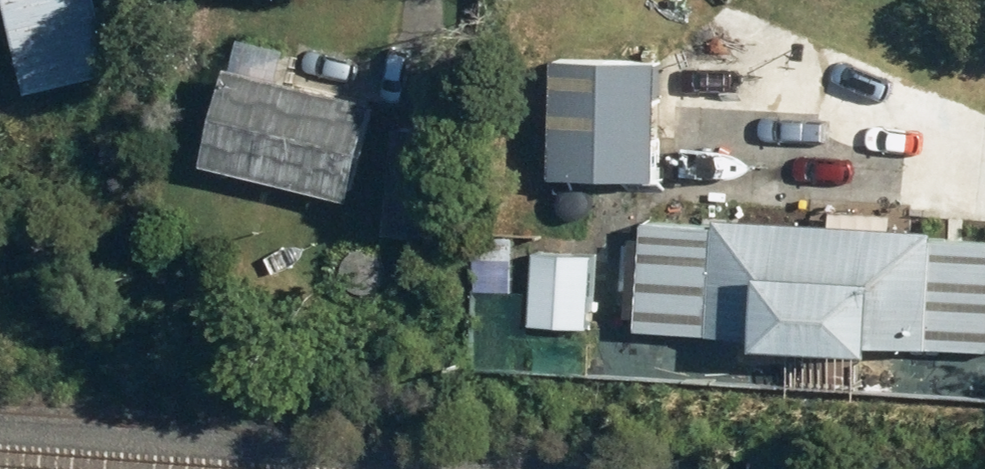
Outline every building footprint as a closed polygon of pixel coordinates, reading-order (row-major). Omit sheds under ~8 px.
[(35,87),(127,65),(112,0),(14,0),(35,87)] [(386,109),(290,84),(297,53),(255,43),(223,167),(363,202),(386,109)] [(568,64),(567,179),(668,180),(668,65),(568,64)] [(405,132),(397,236),(453,240),(461,136),(405,132)] [(633,319),(647,320),(646,335),(984,355),(984,243),(945,241),(945,235),(639,216),(633,319)] [(484,297),(522,298),(524,250),(486,249),(484,297)] [(547,254),(542,328),(597,331),(601,258),(547,254)]
